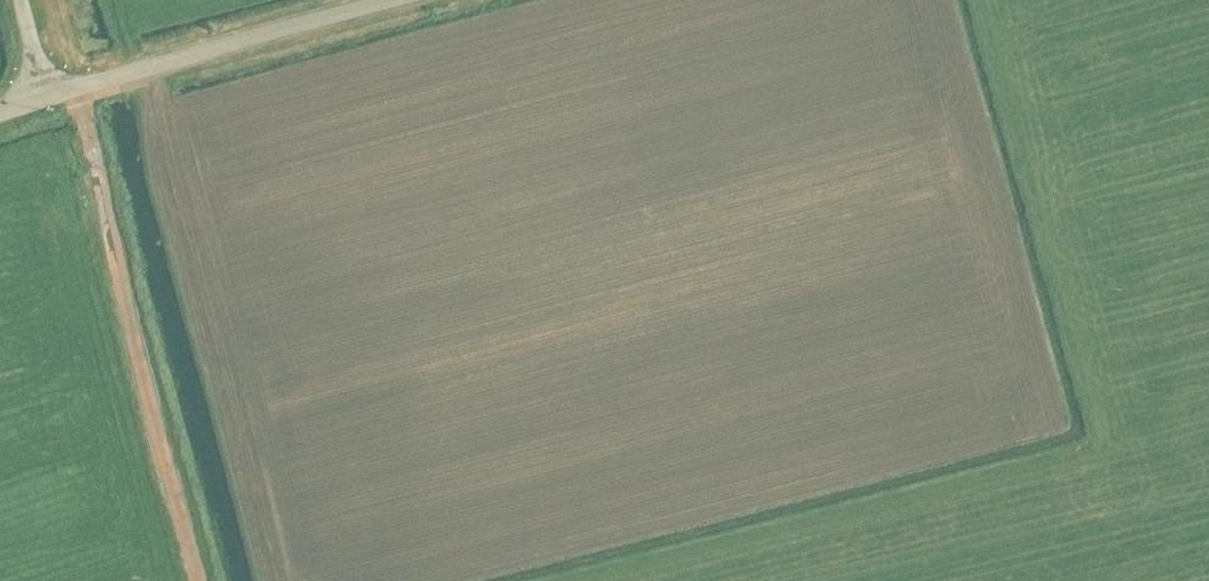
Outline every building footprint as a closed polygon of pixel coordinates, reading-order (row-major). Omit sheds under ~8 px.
[(95,8),(92,0),(72,0),(76,14),(95,8)]
